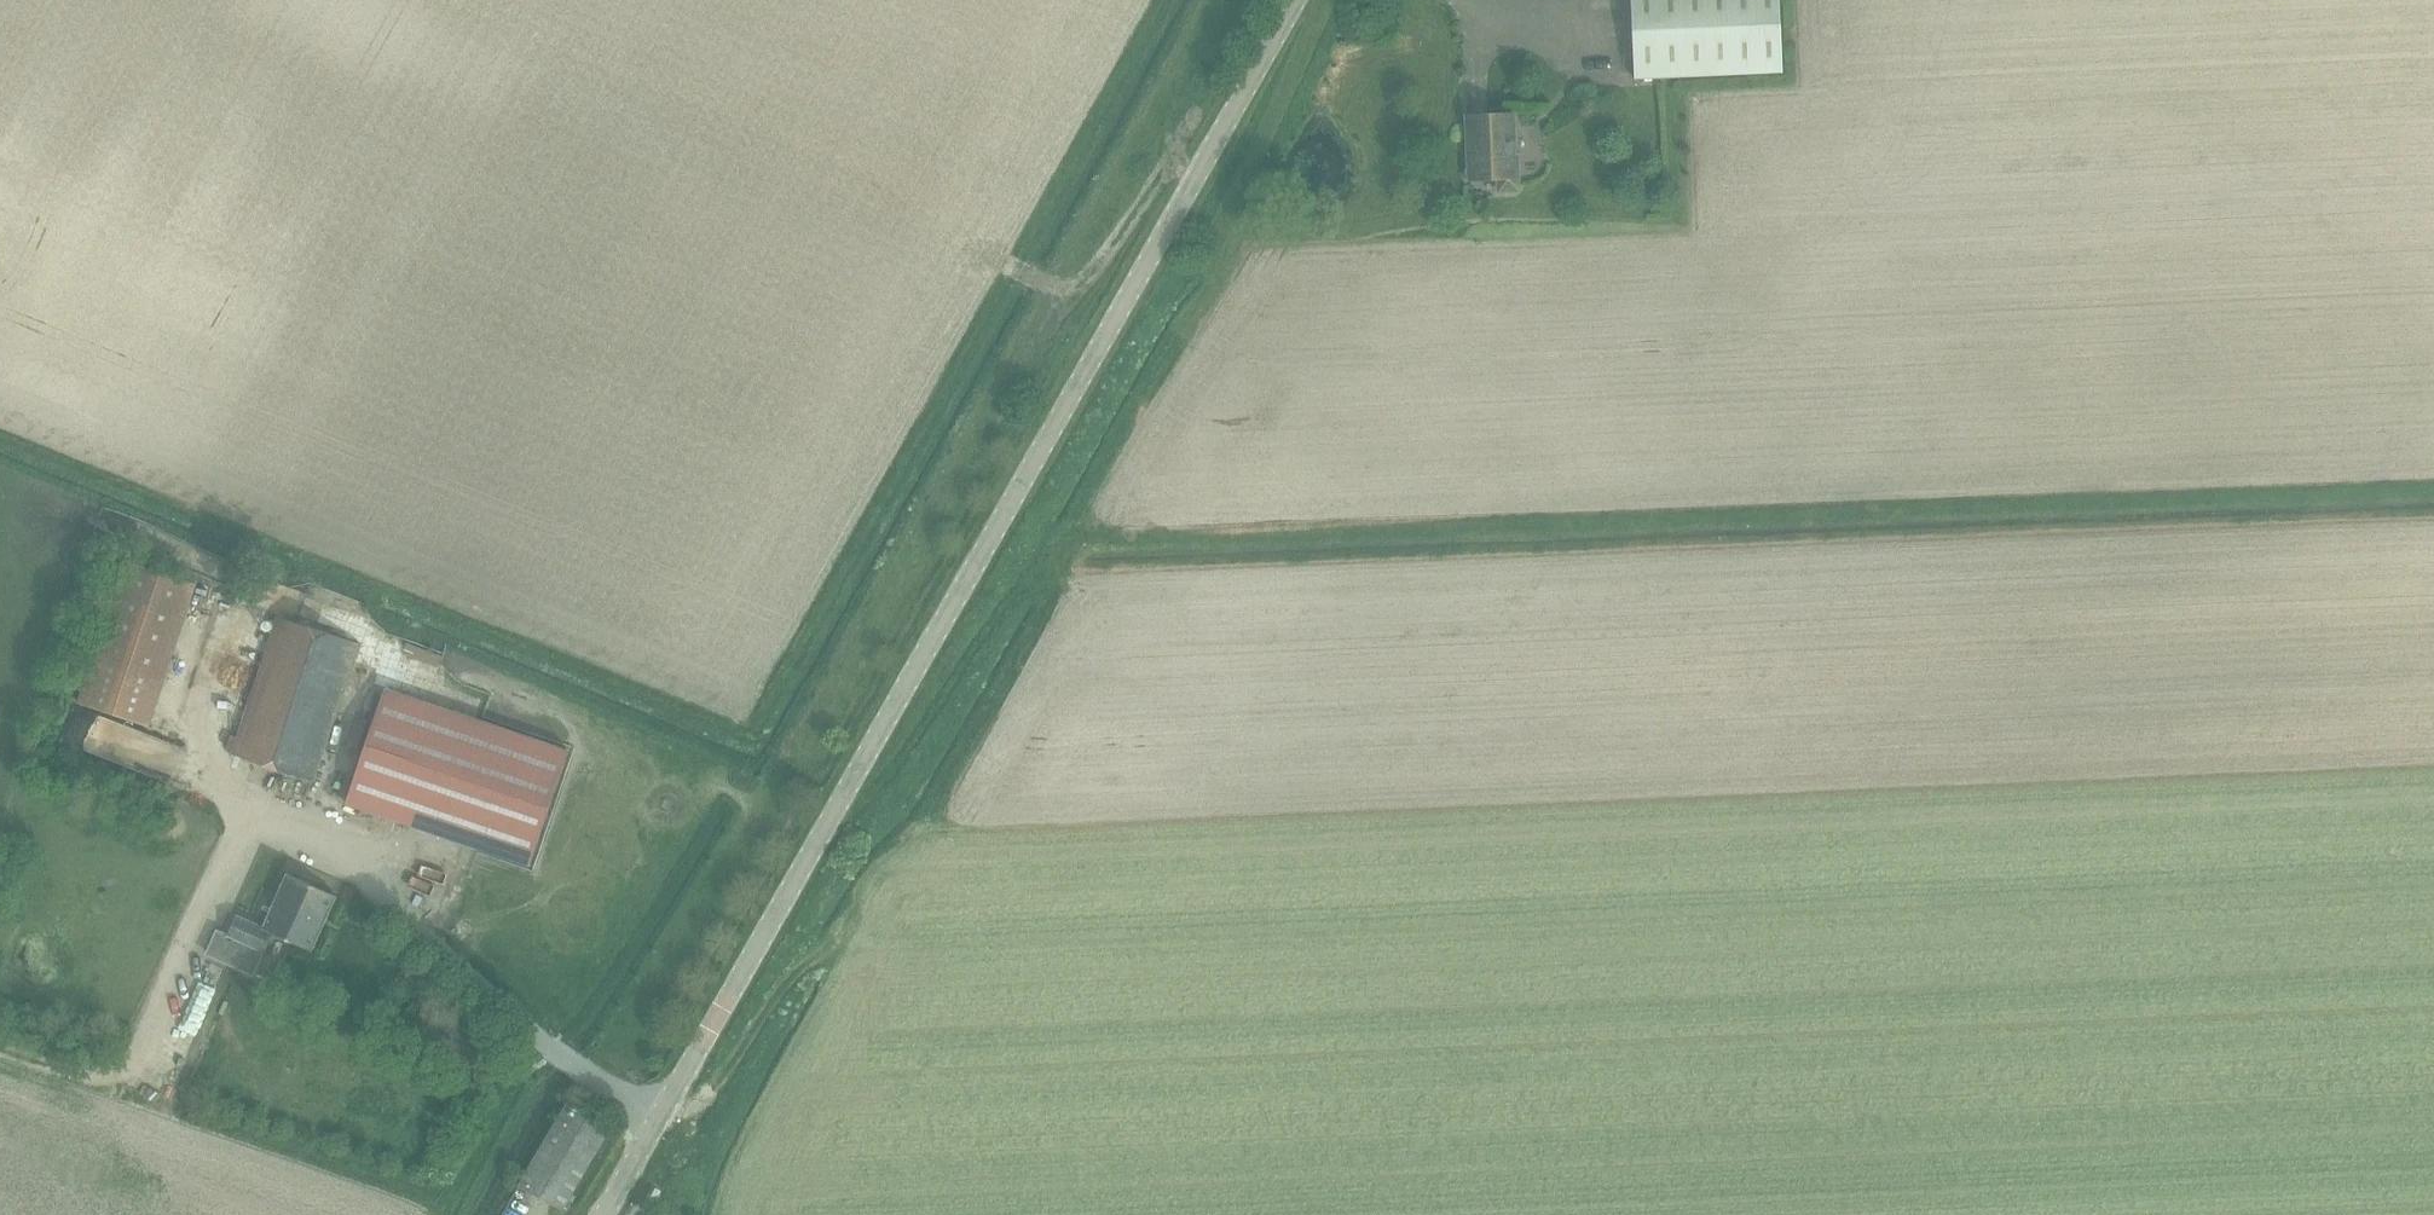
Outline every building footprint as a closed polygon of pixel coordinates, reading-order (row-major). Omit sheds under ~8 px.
[(1779,0),(1631,0),(1634,79),(1782,73),(1779,0)] [(1514,191),(1519,187),(1518,177),(1516,177),(1513,114),(1466,116),(1469,180),(1498,179),(1498,187),(1503,192),(1514,191)] [(194,589),(123,565),(78,703),(150,726),(194,589)] [(252,586),(244,609),(260,615),(268,592),(252,586)] [(313,782),(360,643),(279,616),(233,754),(313,782)] [(385,689),(346,803),(530,865),(569,751),(385,689)] [(218,931),(208,954),(252,974),(262,952),(265,953),(273,933),(312,950),(336,895),(288,874),(264,927),(237,915),(237,916),(232,913),(223,933),(218,931)] [(214,989),(203,986),(194,1014),(220,1022),(234,980),(219,975),(214,989)] [(422,1007),(413,1022),(425,1029),(434,1013),(422,1007)] [(569,1100),(557,1121),(519,1184),(562,1210),(612,1126),(569,1100)]
